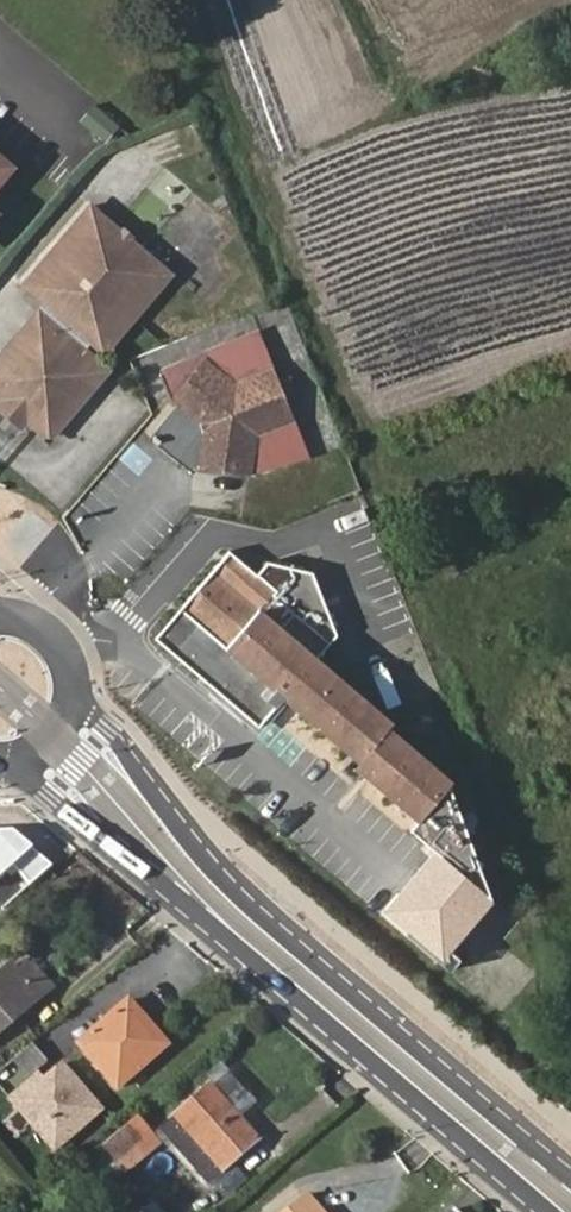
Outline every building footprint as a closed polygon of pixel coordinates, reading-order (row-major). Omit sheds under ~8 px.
[(22,421),(44,440),(103,370),(82,354),(91,344),(101,351),(167,275),(90,211),(23,288),(76,333),(69,342),(40,319),(0,363),(0,401),(2,403),(22,421)] [(304,461),(283,407),(293,403),(285,382),(275,386),(257,341),(247,339),(159,373),(156,380),(166,405),(174,410),(157,444),(190,471),(245,484),(304,461)] [(22,421),(2,403),(0,406),(0,416),(15,429),(22,421)] [(205,660),(225,678),(229,681),(244,695),(249,690),(339,772),(352,760),(357,765),(346,777),(401,825),(434,789),(372,733),(375,728),(304,666),(314,653),(253,598),(258,593),(214,556),(164,613),(209,655),(205,660)] [(316,568),(306,581),(345,613),(355,600),(316,568)] [(218,683),(225,678),(205,660),(200,667),(218,683)] [(13,867),(31,886),(52,867),(12,832),(0,833),(0,878),(13,867)] [(494,900),(432,849),(380,911),(442,962),(494,900)] [(6,970),(0,975),(0,1028),(50,986),(30,963),(19,972),(13,965),(6,970)] [(126,1000),(76,1044),(117,1090),(160,1052),(166,1045),(126,1000)] [(0,1068),(0,1079),(4,1087),(48,1063),(39,1047),(0,1068)] [(53,1151),(100,1109),(60,1064),(38,1084),(28,1081),(8,1099),(53,1151)] [(207,1086),(171,1118),(218,1170),(254,1138),(207,1086)] [(159,1140),(135,1114),(100,1147),(121,1170),(123,1173),(159,1140)] [(218,1170),(171,1118),(157,1129),(203,1183),(218,1170)] [(121,1170),(100,1147),(88,1157),(109,1181),(121,1170)] [(305,1195),(286,1211),(320,1211),(305,1195)]
